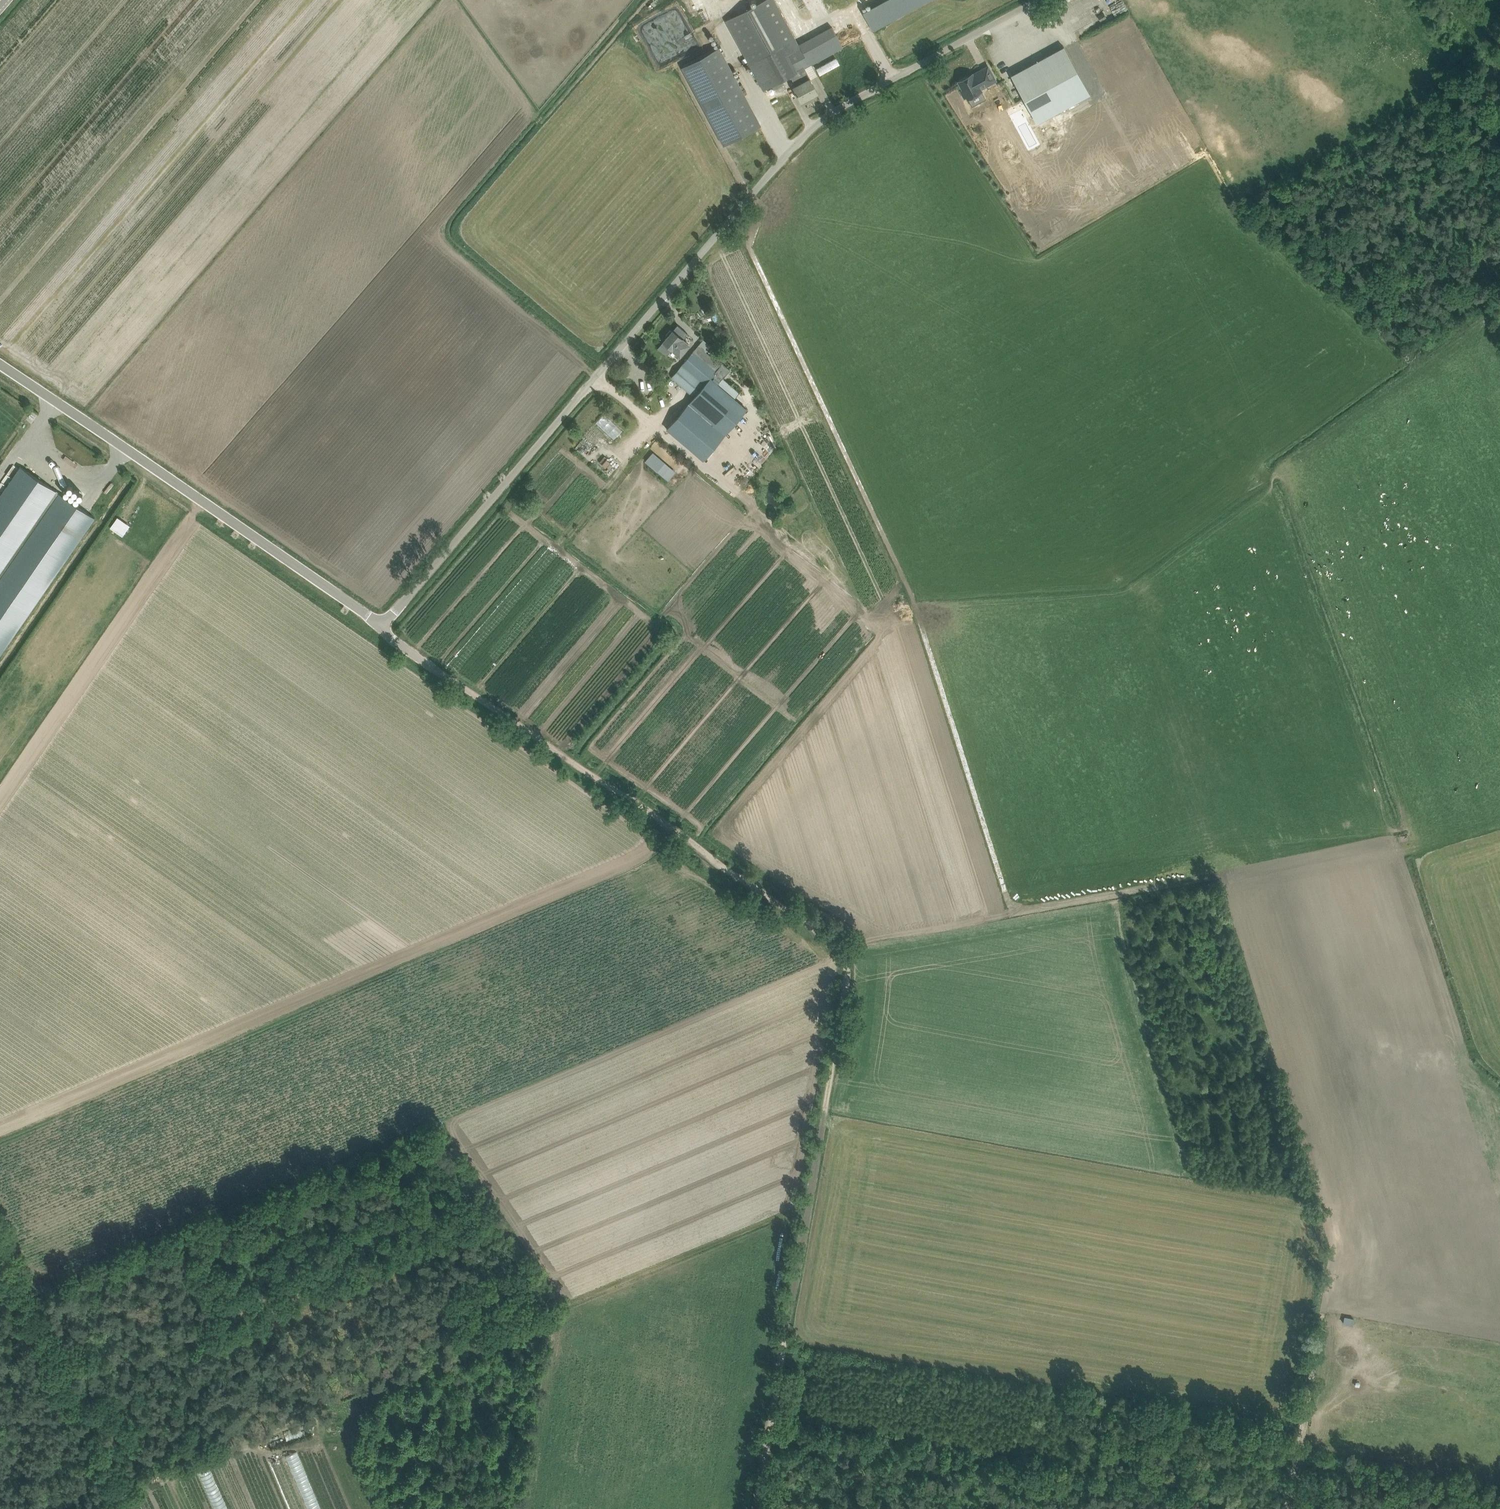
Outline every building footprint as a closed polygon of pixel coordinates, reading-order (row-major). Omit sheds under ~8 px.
[(751,66),(764,89),(790,75),(796,86),(794,87),(801,101),(818,92),(810,79),(811,78),(805,67),(843,47),(833,29),(800,47),(775,0),(763,0),(726,20),(750,67),(751,66)] [(863,11),(873,30),(918,6),(914,0),(884,0),(863,11)] [(1012,76),(1038,123),(1091,94),(1065,47),(1012,76)] [(760,125),(719,48),(684,67),(725,144),(760,125)] [(837,58),(816,66),(819,73),(840,65),(837,58)] [(980,88),(995,80),(988,66),(972,74),(972,72),(958,80),(968,98),(981,91),(980,88)] [(673,330),(664,341),(680,355),(688,346),(688,343),(673,330)] [(722,365),(706,351),(699,345),(672,377),(694,396),(667,429),(691,449),(694,445),(707,455),(738,418),(725,408),(739,391),(727,381),(716,371),(722,365)] [(653,451),(645,460),(668,480),(676,470),(653,451)] [(95,517),(21,466),(0,496),(0,655),(95,517)]
